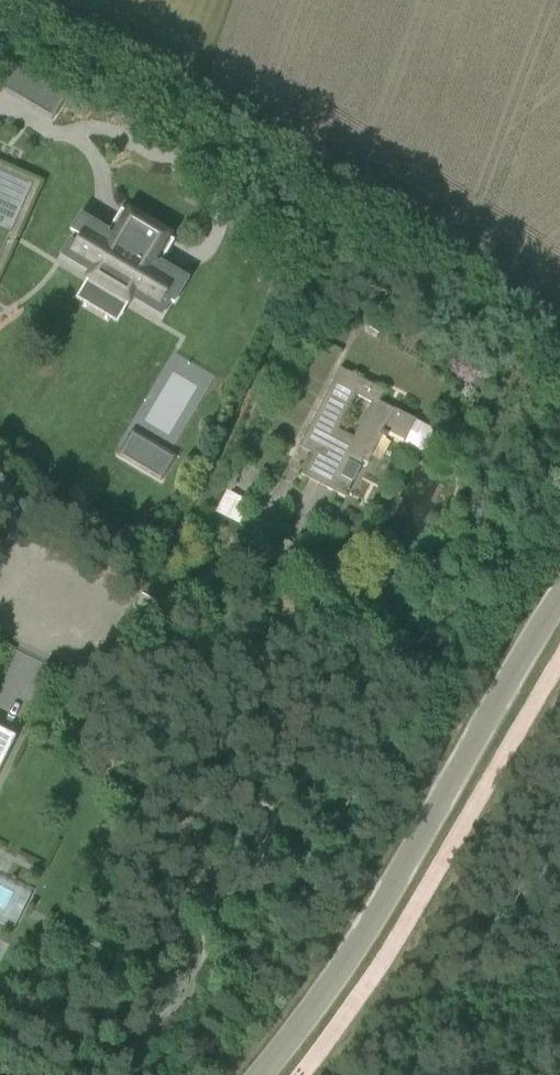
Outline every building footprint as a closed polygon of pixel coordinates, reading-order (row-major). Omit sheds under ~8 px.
[(40,81),(28,102),(52,116),(64,95),(40,81)] [(159,265),(154,262),(169,235),(128,211),(113,237),(108,234),(109,231),(80,214),(70,231),(80,237),(76,244),(69,240),(59,257),(76,267),(81,259),(90,265),(89,266),(95,269),(91,276),(130,299),(134,293),(139,296),(140,295),(149,300),(148,301),(150,302),(151,301),(157,305),(156,306),(159,307),(160,305),(159,305),(162,300),(163,300),(164,299),(174,305),(189,279),(160,262),(159,265)] [(132,297),(127,305),(159,324),(164,315),(132,297)] [(347,298),(338,315),(351,321),(360,304),(347,298)] [(301,475),(345,498),(361,466),(366,468),(382,437),(385,439),(388,434),(405,442),(404,444),(418,451),(422,451),(426,448),(433,435),(433,431),(431,428),(380,402),(385,391),(340,368),(302,441),(315,448),(301,475)] [(163,472),(172,457),(134,436),(122,455),(153,473),(156,468),(163,472)] [(217,512),(240,521),(249,499),(226,490),(217,512)] [(16,737),(0,729),(0,758),(5,760),(16,737)]
